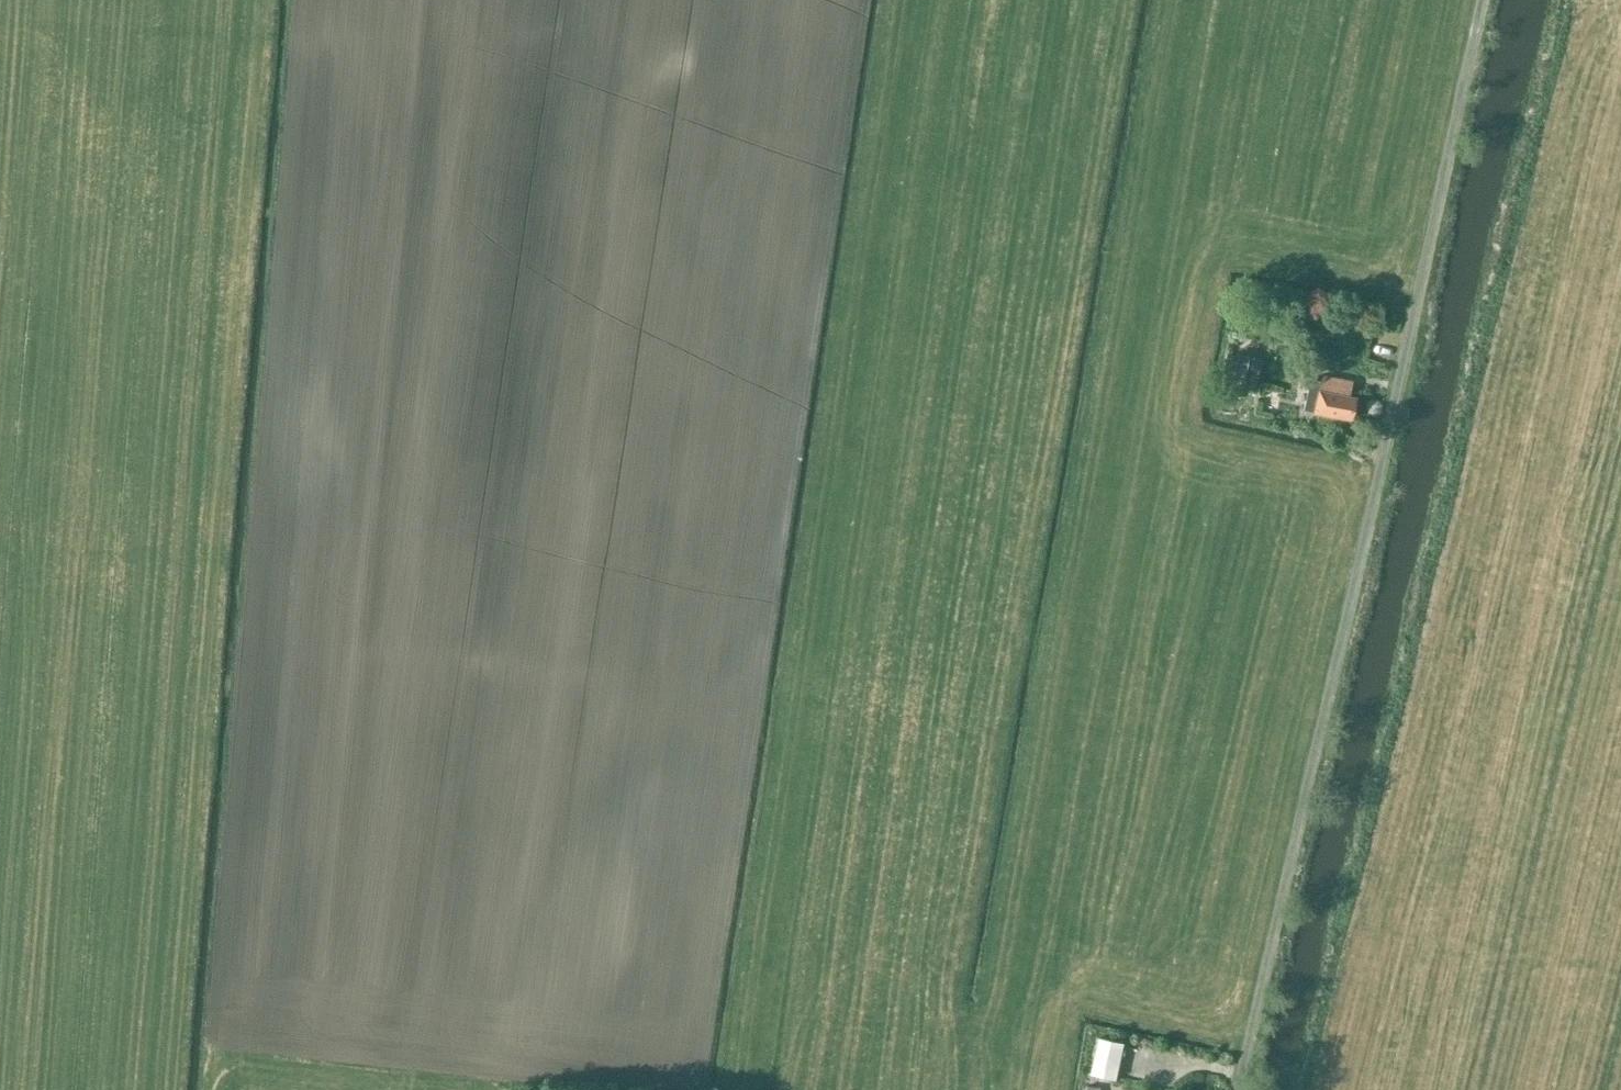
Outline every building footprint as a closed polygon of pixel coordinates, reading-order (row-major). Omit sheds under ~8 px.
[(1249,356),(1228,353),(1224,383),(1244,386),(1249,356)] [(1322,381),(1311,378),(1307,395),(1304,409),(1314,411),(1314,412),(1351,420),(1355,397),(1349,396),(1352,381),(1323,376),(1322,381)] [(1124,1042),(1100,1036),(1089,1082),(1106,1086),(1109,1077),(1116,1078),(1124,1042)]
